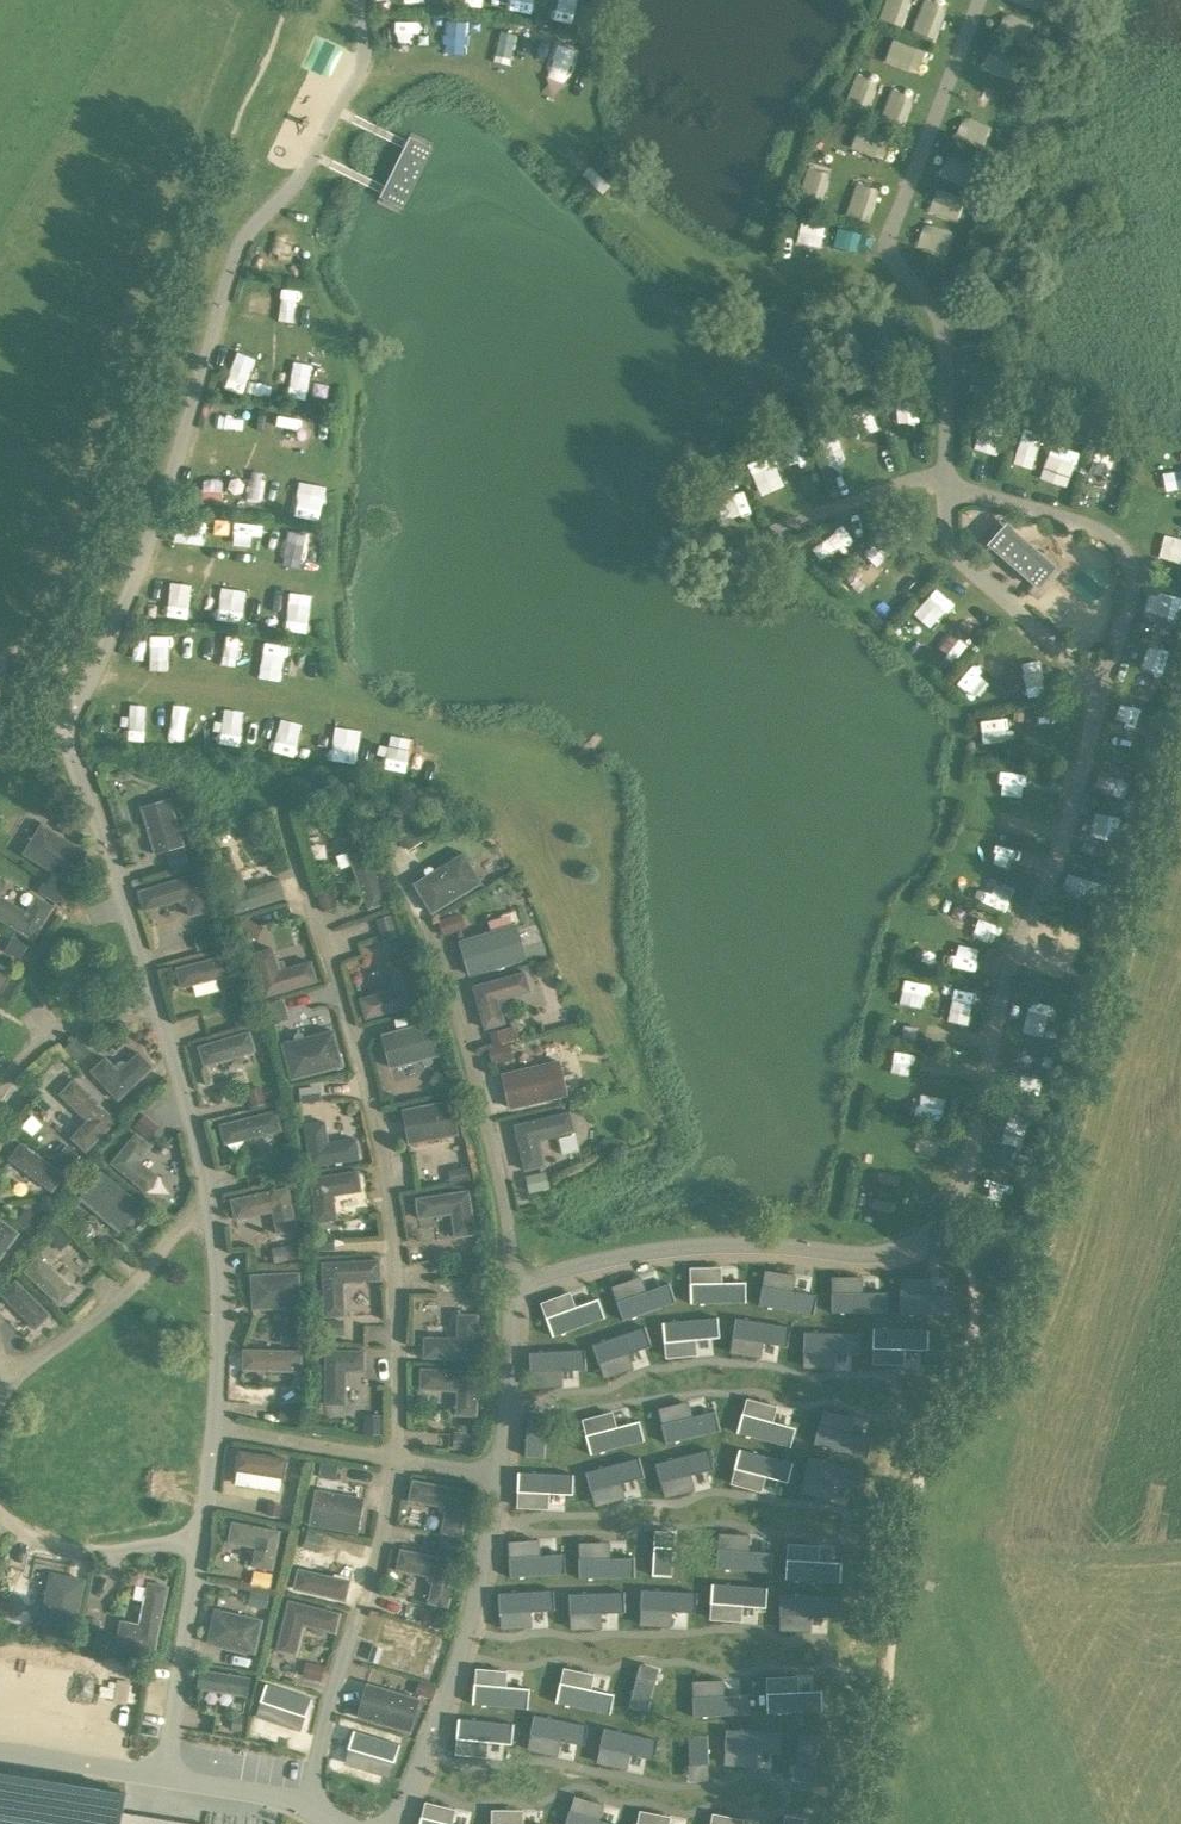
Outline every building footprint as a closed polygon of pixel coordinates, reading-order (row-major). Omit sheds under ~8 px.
[(527,8),(528,0),(499,0),(498,7),(527,8)] [(890,14),(906,24),(917,7),(906,0),(898,0),(890,14)] [(927,33),(947,42),(957,20),(936,11),(927,33)] [(437,53),(459,54),(460,17),(438,17),(437,53)] [(414,53),(415,18),(396,18),(395,53),(414,53)] [(488,45),(513,47),(514,21),(489,19),(488,45)] [(532,66),(560,75),(571,40),(544,31),(532,66)] [(893,59),(895,35),(874,33),(873,58),(893,59)] [(909,46),(904,67),(925,73),(931,52),(909,46)] [(1005,99),(1012,77),(988,70),(981,92),(1005,99)] [(875,134),(870,156),(890,161),(895,139),(875,134)] [(409,136),(380,193),(402,204),(431,147),(409,136)] [(940,195),(961,205),(972,180),(951,171),(940,195)] [(834,201),(839,186),(821,179),(815,194),(834,201)] [(854,190),(850,209),(872,214),(876,195),(854,190)] [(927,207),(918,227),(939,236),(948,217),(927,207)] [(790,241),(820,249),(827,222),(797,214),(790,241)] [(273,259),(292,263),(298,233),(280,229),(273,259)] [(242,385),(267,389),(270,367),(246,363),(242,385)] [(300,394),(324,397),(327,372),(303,369),(300,394)] [(258,428),(258,403),(231,403),(231,427),(258,428)] [(282,430),(301,436),(309,413),(289,407),(282,430)] [(1100,481),(1121,489),(1129,471),(1107,462),(1100,481)] [(1177,467),(1172,490),(1180,492),(1180,468),(1177,467)] [(206,503),(223,503),(224,479),(207,478),(206,503)] [(298,492),(296,512),(325,515),(327,495),(298,492)] [(829,533),(840,549),(861,534),(850,518),(829,533)] [(256,545),(257,521),(231,520),(230,544),(256,545)] [(288,527),(286,553),(314,556),(317,530),(288,527)] [(1038,585),(1049,572),(1002,530),(990,543),(1038,585)] [(1180,574),(1180,537),(1163,534),(1158,570),(1180,574)] [(858,568),(877,581),(890,564),(871,550),(858,568)] [(882,592),(901,606),(913,590),(894,577),(882,592)] [(169,578),(167,616),(190,618),(192,580),(169,578)] [(303,627),(304,602),(288,601),(286,626),(303,627)] [(285,620),(286,606),(270,604),(268,619),(285,620)] [(1144,610),(1141,631),(1173,636),(1176,615),(1144,610)] [(934,647),(951,662),(980,631),(962,616),(934,647)] [(1136,638),(1132,660),(1158,665),(1162,644),(1136,638)] [(217,669),(222,645),(199,640),(194,665),(217,669)] [(275,642),(272,671),(291,673),(294,644),(275,642)] [(981,653),(967,675),(987,688),(1002,666),(981,653)] [(127,703),(126,726),(150,727),(151,704),(127,703)] [(1111,728),(1132,733),(1136,713),(1115,709),(1111,728)] [(226,719),(224,741),(255,743),(256,720),(226,719)] [(283,746),(310,752),(315,729),(288,723),(283,746)] [(1028,724),(1027,748),(1052,749),(1053,725),(1028,724)] [(344,758),(366,763),(373,730),(352,725),(344,758)] [(1011,726),(1011,749),(1026,748),(1026,726),(1011,726)] [(1001,751),(1002,732),(990,731),(989,751),(1001,751)] [(1023,799),(1049,801),(1051,780),(1025,778),(1023,799)] [(172,848),(172,850),(169,851),(174,868),(199,860),(194,843),(184,846),(184,845),(185,844),(171,796),(140,805),(154,852),(172,848)] [(1094,828),(1119,834),(1124,815),(1099,809),(1094,828)] [(1019,859),(1029,834),(991,818),(981,843),(1019,859)] [(22,853),(69,881),(88,850),(41,821),(22,853)] [(374,909),(395,901),(372,840),(340,852),(346,867),(357,863),(374,909)] [(434,868),(432,865),(429,865),(425,867),(424,871),(426,873),(412,882),(432,913),(483,881),(463,850),(434,868)] [(999,897),(1012,873),(976,853),(962,876),(999,897)] [(190,916),(212,910),(200,870),(137,889),(143,910),(179,900),(180,902),(184,904),(187,904),(190,916)] [(282,897),(276,880),(243,891),(237,872),(220,878),(232,913),(282,897)] [(36,893),(26,909),(0,893),(0,919),(33,940),(55,905),(36,893)] [(955,894),(945,917),(983,933),(993,910),(955,894)] [(467,912),(443,922),(448,934),(472,924),(467,912)] [(467,974),(522,957),(512,924),(457,941),(467,974)] [(202,948),(221,945),(219,930),(200,933),(202,948)] [(25,957),(31,942),(15,935),(9,951),(25,957)] [(936,941),(934,966),(977,969),(979,944),(936,941)] [(273,945),(252,952),(265,995),(318,980),(312,958),(280,968),(273,945)] [(228,953),(176,966),(181,987),(233,974),(228,953)] [(390,967),(388,967),(389,974),(391,973),(394,981),(391,982),(389,985),(390,987),(359,996),(360,1002),(358,1003),(361,1015),(364,1014),(365,1018),(423,1001),(409,955),(388,961),(390,967)] [(1,991),(10,974),(4,971),(7,967),(0,963),(0,990),(1,991)] [(482,1027),(501,1022),(495,1000),(527,991),(522,971),(471,985),(482,1027)] [(966,1011),(973,986),(930,974),(923,999),(966,1011)] [(1052,1042),(1054,1011),(1031,1009),(1029,1041),(1052,1042)] [(962,1050),(969,1023),(923,1010),(915,1037),(962,1050)] [(439,1055),(430,1019),(381,1032),(390,1067),(422,1058),(423,1063),(426,1064),(432,1062),(434,1060),(433,1056),(439,1055)] [(516,1025),(493,1028),(498,1060),(521,1056),(516,1025)] [(343,1065),(333,1027),(281,1041),(291,1079),(343,1065)] [(244,1054),(255,1050),(249,1029),(197,1044),(203,1066),(236,1056),(237,1060),(239,1061),(243,1060),(245,1058),(244,1054)] [(1015,1073),(1039,1080),(1047,1052),(1023,1045),(1015,1073)] [(915,1048),(908,1074),(949,1085),(956,1059),(915,1048)] [(155,1066),(140,1049),(127,1061),(125,1059),(120,1059),(115,1064),(106,1054),(89,1070),(118,1100),(155,1066)] [(508,1107),(564,1094),(556,1060),(500,1073),(508,1107)] [(114,1120),(71,1080),(58,1095),(86,1121),(70,1138),(84,1152),(114,1120)] [(907,1085),(900,1112),(941,1123),(948,1096),(907,1085)] [(324,1086),(305,1088),(308,1119),(327,1116),(324,1086)] [(409,1143),(459,1134),(452,1098),(402,1107),(409,1143)] [(276,1108),(220,1122),(225,1144),(281,1130),(276,1108)] [(546,1165),(540,1139),(577,1130),(572,1108),(513,1123),(524,1170),(546,1165)] [(310,1165),(360,1158),(357,1136),(329,1140),(326,1118),(303,1122),(310,1165)] [(1027,1151),(1032,1127),(1009,1122),(1004,1146),(1027,1151)] [(137,1161),(149,1146),(134,1134),(110,1164),(147,1194),(159,1179),(137,1161)] [(51,1189),(65,1172),(21,1138),(8,1156),(51,1189)] [(437,1166),(438,1182),(473,1178),(471,1162),(437,1166)] [(1016,1196),(1022,1167),(1001,1162),(995,1192),(1016,1196)] [(316,1221),(338,1218),(335,1193),(362,1190),(359,1168),(309,1175),(316,1221)] [(534,1190),(554,1188),(551,1168),(531,1171),(534,1190)] [(143,1203),(102,1169),(78,1198),(120,1232),(143,1203)] [(897,1184),(899,1175),(881,1171),(880,1181),(897,1184)] [(298,1229),(289,1185),(230,1197),(235,1219),(272,1211),(276,1234),(298,1229)] [(454,1237),(477,1233),(470,1188),(415,1196),(418,1218),(451,1213),(454,1237)] [(876,1198),(875,1207),(892,1210),(894,1201),(876,1198)] [(37,1232),(48,1218),(31,1205),(20,1220),(37,1232)] [(0,1216),(0,1260),(21,1232),(0,1216)] [(65,1219),(49,1230),(61,1248),(77,1237),(65,1219)] [(279,1257),(303,1253),(301,1242),(277,1246),(279,1257)] [(75,1288),(38,1252),(23,1268),(60,1303),(75,1288)] [(321,1260),(324,1316),(347,1315),(345,1282),(383,1279),(381,1256),(321,1260)] [(300,1270),(250,1272),(252,1309),(302,1306),(300,1270)] [(52,1312),(16,1276),(0,1292),(36,1327),(52,1312)] [(746,1281),(690,1282),(691,1303),(746,1301),(746,1281)] [(675,1302),(669,1283),(617,1300),(624,1319),(675,1302)] [(759,1304),(813,1313),(817,1293),(762,1284),(759,1304)] [(832,1311),(887,1311),(887,1291),(832,1291),(832,1311)] [(955,1313),(955,1293),(901,1292),(901,1312),(955,1313)] [(606,1316),(599,1298),(546,1317),(553,1336),(606,1316)] [(456,1335),(424,1334),(423,1356),(478,1357),(479,1312),(457,1312),(456,1335)] [(664,1342),(719,1336),(717,1317),(663,1322),(664,1342)] [(733,1336),(787,1345),(791,1326),(736,1317),(733,1336)] [(307,1346),(307,1327),(285,1326),(284,1346),(307,1346)] [(599,1363),(651,1345),(645,1326),(593,1344),(599,1363)] [(928,1348),(929,1328),(873,1327),(873,1347),(928,1348)] [(805,1331),(804,1351),(858,1353),(859,1334),(805,1331)] [(243,1346),(243,1368),(303,1369),(303,1347),(243,1346)] [(367,1348),(325,1347),(324,1403),(347,1404),(347,1370),(366,1371),(367,1348)] [(585,1368),(584,1350),(530,1352),(531,1371),(585,1368)] [(419,1388),(456,1390),(455,1414),(478,1416),(480,1369),(420,1366),(419,1388)] [(720,1430),(715,1410),(661,1423),(666,1442),(720,1430)] [(368,1412),(368,1431),(385,1432),(386,1412),(368,1412)] [(795,1426),(742,1412),(737,1432),(790,1446),(795,1426)] [(586,1434),(591,1454),(645,1440),(640,1420),(586,1434)] [(820,1424),(815,1443),(867,1457),(872,1437),(820,1424)] [(527,1425),(525,1454),(544,1456),(546,1427),(527,1425)] [(458,1431),(458,1448),(480,1448),(480,1430),(458,1431)] [(293,1455),(246,1447),(242,1466),(289,1474),(293,1455)] [(788,1481),(793,1462),(740,1448),(735,1467),(788,1481)] [(656,1463),(661,1482),(714,1468),(709,1449),(656,1463)] [(591,1491),(644,1477),(639,1457),(586,1472),(591,1491)] [(862,1472),(809,1458),(804,1476),(858,1490),(862,1472)] [(518,1471),(517,1491),(573,1494),(573,1474),(518,1471)] [(471,1489),(412,1478),(408,1499),(440,1505),(439,1508),(442,1512),(444,1512),(440,1532),(462,1537),(471,1489)] [(364,1497),(315,1488),(308,1523),(358,1532),(364,1497)] [(269,1500),(268,1515),(286,1516),(286,1501),(269,1500)] [(255,1546),(252,1565),(272,1569),(279,1530),(231,1521),(227,1541),(255,1546)] [(654,1545),(653,1574),(672,1575),(673,1546),(654,1545)] [(459,1559),(400,1547),(395,1568),(426,1575),(426,1577),(429,1581),(431,1581),(427,1602),(449,1607),(459,1559)] [(717,1547),(716,1567),(771,1571),(773,1551),(717,1547)] [(565,1553),(509,1556),(510,1576),(566,1573),(565,1553)] [(578,1558),(579,1578),(635,1577),(634,1557),(578,1558)] [(841,1561),(787,1559),(786,1579),(840,1582),(841,1561)] [(50,1570),(39,1623),(74,1631),(86,1578),(50,1570)] [(350,1582),(297,1570),(293,1592),(346,1604),(350,1582)] [(120,1618),(116,1639),(157,1647),(170,1584),(147,1579),(138,1622),(120,1618)] [(766,1607),(767,1587),(712,1583),(711,1603),(766,1607)] [(553,1590),(498,1593),(499,1612),(554,1609),(553,1590)] [(695,1612),(696,1592),(641,1590),(641,1609),(695,1612)] [(624,1592),(569,1594),(570,1613),(624,1611),(624,1592)] [(835,1616),(835,1597),(781,1595),(780,1614),(835,1616)] [(337,1633),(342,1611),(287,1598),(275,1649),(297,1654),(304,1625),(312,1627),(311,1631),(322,1633),(323,1629),(337,1633)] [(214,1606),(206,1641),(256,1652),(264,1617),(214,1606)] [(383,1618),(377,1639),(430,1655),(437,1634),(383,1618)] [(306,1674),(325,1681),(330,1666),(311,1659),(306,1674)] [(252,1673),(202,1667),(199,1685),(248,1693),(252,1673)] [(636,1678),(629,1706),(647,1711),(654,1683),(636,1678)] [(368,1682),(358,1716),(409,1731),(419,1697),(368,1682)] [(614,1693),(560,1682),(556,1702),(610,1713),(614,1693)] [(311,1698),(266,1683),(260,1701),(305,1716),(311,1698)] [(527,1708),(529,1688),(474,1683),(473,1703),(527,1708)] [(822,1690),(767,1692),(768,1712),(823,1710),(822,1690)] [(694,1716),(749,1714),(748,1693),(693,1695),(694,1716)] [(584,1744),(588,1725),(534,1714),(530,1734),(584,1744)] [(457,1738),(512,1743),(514,1723),(459,1718),(457,1738)] [(657,1740),(604,1728),(599,1746),(653,1759),(657,1740)] [(354,1730),(349,1748),(394,1761),(399,1744),(354,1730)] [(726,1730),(725,1749),(780,1752),(781,1733),(726,1730)] [(800,1734),(797,1763),(815,1765),(818,1736),(800,1734)] [(707,1735),(688,1736),(689,1764),(708,1764),(707,1735)] [(127,1791),(0,1771),(0,1823),(122,1823),(127,1791)] [(569,1809),(565,1823),(618,1823),(569,1809)]
